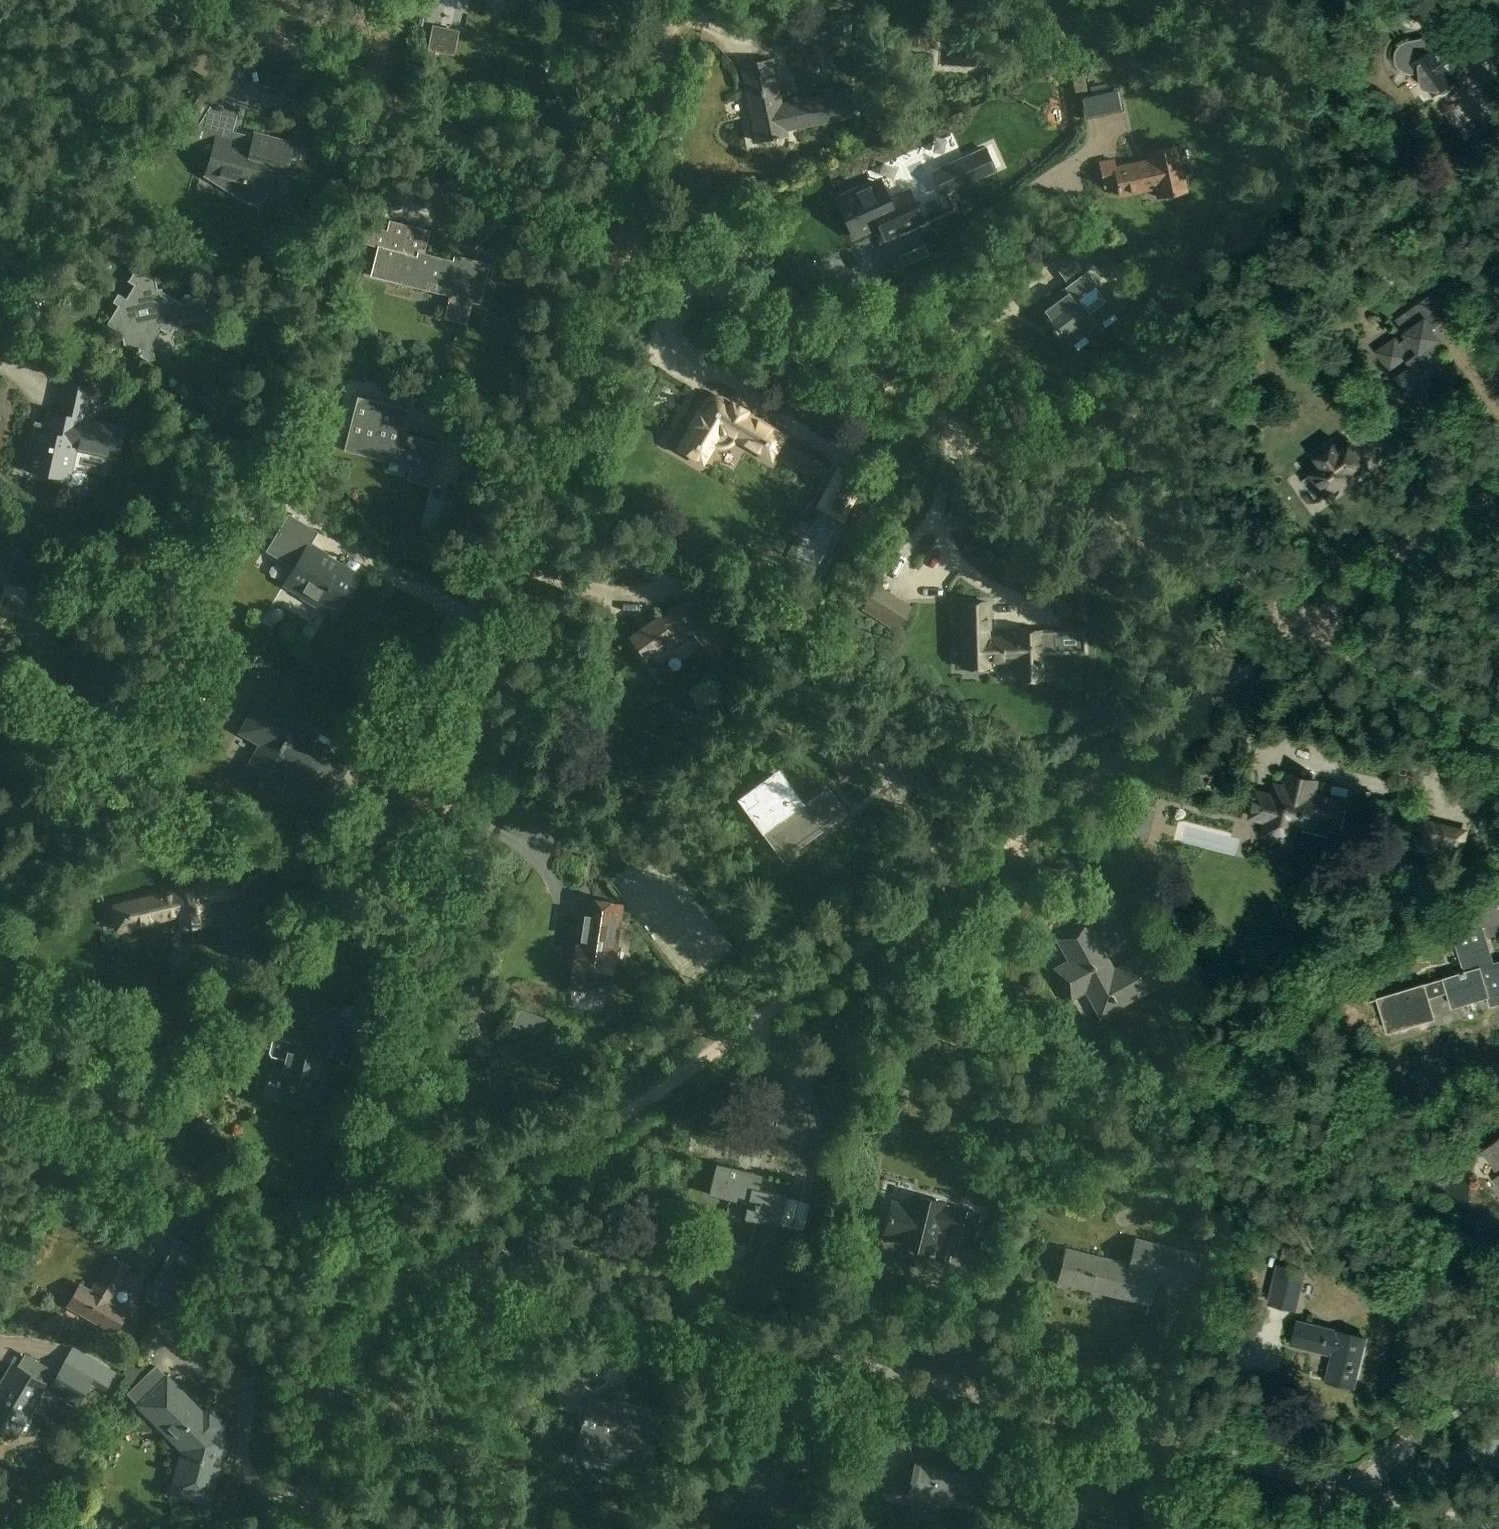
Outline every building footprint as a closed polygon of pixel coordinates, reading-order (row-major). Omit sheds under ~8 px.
[(841,38),(841,37),(851,38),(853,21),(800,17),(799,35),(841,38)] [(460,29),(433,24),(428,49),(455,55),(460,29)] [(1424,37),(1405,41),(1401,43),(1398,46),(1396,50),(1395,54),(1394,58),(1396,63),(1398,67),(1401,70),(1405,72),(1410,73),(1418,73),(1419,75),(1420,86),(1421,87),(1422,88),(1424,89),(1430,90),(1434,96),(1455,80),(1452,75),(1471,61),(1455,39),(1446,46),(1450,52),(1448,53),(1438,41),(1434,38),(1429,37),(1424,37)] [(846,93),(782,106),(772,60),(743,66),(759,141),(788,135),(787,129),(850,116),(846,93)] [(1099,100),(1140,93),(1136,71),(1096,77),(1099,100)] [(1073,76),(1076,93),(1088,91),(1085,74),(1073,76)] [(1111,130),(1138,124),(1132,96),(1105,102),(1111,130)] [(202,122),(201,121),(191,142),(205,148),(207,142),(218,144),(209,177),(210,177),(211,173),(243,181),(242,184),(244,185),(243,190),(244,194),(246,198),(250,201),(254,202),(258,202),(262,200),(266,197),(267,193),(272,177),(283,180),(287,164),(293,143),(256,133),(253,146),(231,141),(240,109),(214,102),(208,123),(202,122)] [(1114,160),(1101,163),(1106,187),(1118,184),(1121,194),(1156,187),(1158,198),(1188,191),(1179,145),(1151,151),(1152,159),(1116,167),(1114,160)] [(988,146),(939,169),(944,180),(940,181),(945,191),(998,167),(988,146)] [(839,199),(854,231),(851,233),(853,239),(878,227),(884,240),(924,222),(910,190),(889,200),(880,180),(839,199)] [(419,253),(418,255),(407,253),(407,251),(403,250),(410,224),(390,219),(388,230),(382,228),(371,275),(428,289),(430,283),(453,288),(451,297),(450,296),(445,317),(467,323),(473,302),(480,304),(490,264),(474,260),(473,264),(458,260),(458,262),(419,253)] [(359,241),(370,243),(374,227),(363,224),(359,241)] [(122,307),(118,305),(108,325),(121,333),(124,344),(149,360),(156,358),(150,330),(154,324),(166,332),(167,330),(171,332),(175,326),(201,319),(201,322),(220,318),(215,293),(214,293),(213,290),(209,291),(209,293),(196,297),(186,292),(180,302),(161,291),(158,292),(154,277),(135,266),(127,280),(134,284),(122,307)] [(1117,310),(1088,271),(1039,308),(1054,329),(1053,330),(1067,348),(1086,334),(1087,335),(1099,326),(1098,324),(1117,310)] [(1412,396),(1431,382),(1428,379),(1443,369),(1427,346),(1438,338),(1430,327),(1449,314),(1450,315),(1451,315),(1434,291),(1396,319),(1397,320),(1404,315),(1408,320),(1403,324),(1408,331),(1406,333),(1408,336),(1385,352),(1401,375),(1398,377),(1412,396)] [(369,369),(367,378),(378,381),(381,372),(369,369)] [(44,423),(36,421),(27,462),(73,472),(78,450),(119,459),(127,425),(93,418),(100,385),(64,377),(57,410),(47,408),(44,423)] [(358,449),(412,463),(408,477),(432,483),(442,441),(403,431),(409,408),(358,395),(344,448),(357,451),(358,449)] [(749,413),(750,410),(734,400),(730,406),(722,402),(716,402),(711,405),(707,413),(701,409),(691,426),(694,427),(681,449),(705,462),(717,441),(723,442),(730,440),(735,436),(774,459),(787,435),(749,413)] [(1338,485),(1341,483),(1343,483),(1348,480),(1348,478),(1353,474),(1354,476),(1366,467),(1350,444),(1339,452),(1333,444),(1314,458),(1320,466),(1303,478),(1318,499),(1329,491),(1331,492),(1333,493),(1336,493),(1338,492),(1339,490),(1339,488),(1339,487),(1338,485)] [(843,521),(865,480),(842,467),(825,499),(822,497),(816,507),(843,521)] [(325,554),(326,552),(311,542),(318,530),(290,513),(268,549),(295,566),(286,582),(306,594),(305,595),(336,614),(360,576),(325,554)] [(849,522),(870,534),(875,525),(853,514),(849,522)] [(14,548),(0,540),(0,571),(14,548)] [(694,632),(703,645),(728,627),(716,611),(705,619),(687,595),(660,615),(659,614),(632,634),(647,654),(674,635),(679,642),(694,632)] [(1056,630),(1041,630),(1041,629),(1018,629),(1018,635),(991,636),(990,600),(959,600),(960,668),(992,667),(992,658),(1019,658),(1020,678),(1043,677),(1042,654),(1088,652),(1087,627),(1056,627),(1056,630)] [(728,627),(701,646),(713,662),(739,643),(728,627)] [(301,770),(298,776),(319,789),(330,771),(342,778),(352,762),(308,737),(313,728),(260,697),(241,730),(262,742),(244,773),(271,789),(279,786),(292,765),(301,770)] [(841,781),(865,771),(854,745),(831,755),(841,781)] [(768,831),(784,853),(845,809),(829,787),(806,803),(779,766),(737,796),(764,834),(768,831)] [(1272,794),(1256,790),(1250,816),(1266,820),(1262,834),(1294,842),(1299,821),(1319,826),(1322,815),(1338,819),(1340,808),(1343,799),(1313,792),(1316,782),(1288,776),(1285,785),(1274,783),(1272,794)] [(1462,856),(1468,829),(1441,823),(1428,819),(1421,847),(1435,850),(1462,856)] [(118,928),(180,913),(183,928),(211,921),(206,900),(233,893),(227,868),(200,874),(202,883),(112,905),(118,928)] [(578,944),(571,984),(609,990),(623,902),(581,895),(573,943),(578,944)] [(1435,1016),(1428,992),(1447,986),(1452,1000),(1487,990),(1491,1004),(1498,1001),(1498,960),(1493,962),(1480,914),(1452,922),(1465,968),(1461,969),(1461,971),(1378,996),(1388,1029),(1435,1016)] [(1072,997),(1087,989),(1102,1014),(1154,985),(1138,956),(1116,968),(1088,920),(1058,937),(1071,959),(1056,968),(1072,997)] [(305,1028),(301,1042),(276,1036),(272,1038),(269,1050),(271,1054),(275,1055),(278,1056),(274,1073),(287,1076),(283,1094),(314,1101),(319,1080),(318,1080),(321,1067),(323,1068),(329,1044),(350,1031),(335,1007),(313,1021),(316,1025),(305,1028)] [(214,1065),(202,1065),(203,1074),(209,1075),(215,1072),(214,1065)] [(775,1134),(801,1139),(806,1116),(781,1110),(775,1134)] [(1484,1150),(1498,1170),(1498,1139),(1484,1150)] [(761,1189),(764,1173),(735,1166),(733,1166),(731,1166),(731,1167),(730,1167),(729,1170),(717,1167),(711,1194),(731,1198),(728,1211),(766,1219),(765,1222),(780,1225),(787,1194),(761,1189)] [(944,1200),(915,1192),(912,1204),(893,1199),(885,1230),(904,1235),(902,1243),(932,1250),(938,1226),(949,1229),(948,1236),(972,1241),(980,1211),(955,1205),(955,1206),(943,1203),(944,1200)] [(1137,1236),(1130,1263),(1066,1247),(1060,1273),(1077,1277),(1075,1285),(1149,1304),(1156,1278),(1193,1287),(1201,1253),(1137,1236)] [(1296,1310),(1306,1270),(1296,1267),(1298,1258),(1278,1253),(1266,1303),(1296,1310)] [(92,1290),(80,1283),(68,1303),(99,1322),(98,1323),(116,1333),(130,1310),(111,1299),(131,1266),(113,1255),(92,1290)] [(154,1279),(174,1291),(186,1270),(166,1258),(154,1279)] [(1364,1338),(1315,1326),(1309,1348),(1333,1354),(1326,1380),(1352,1386),(1364,1338)] [(0,1398),(0,1417),(18,1428),(29,1411),(24,1408),(41,1381),(51,1386),(50,1388),(76,1404),(93,1376),(66,1360),(59,1373),(26,1353),(18,1367),(14,1365),(1,1385),(6,1388),(0,1398)] [(597,1360),(577,1368),(586,1389),(605,1381),(597,1360)] [(105,1383),(112,1372),(104,1367),(97,1378),(105,1383)] [(587,1398),(577,1370),(555,1378),(565,1406),(587,1412),(583,1430),(593,1432),(588,1455),(613,1461),(617,1443),(653,1451),(662,1411),(626,1403),(625,1407),(587,1398)] [(204,1413),(167,1376),(140,1403),(179,1443),(185,1445),(177,1473),(175,1472),(169,1492),(183,1497),(184,1493),(208,1500),(219,1462),(209,1459),(213,1446),(216,1446),(218,1446),(220,1445),(220,1443),(220,1441),(220,1440),(219,1439),(217,1437),(216,1437),(217,1431),(225,1423),(210,1407),(204,1413)] [(977,1477),(915,1462),(908,1491),(970,1506),(977,1477)] [(493,1521),(479,1518),(476,1528),(491,1528),(493,1521)] [(1086,1518),(1084,1528),(1136,1528),(1086,1518)]
